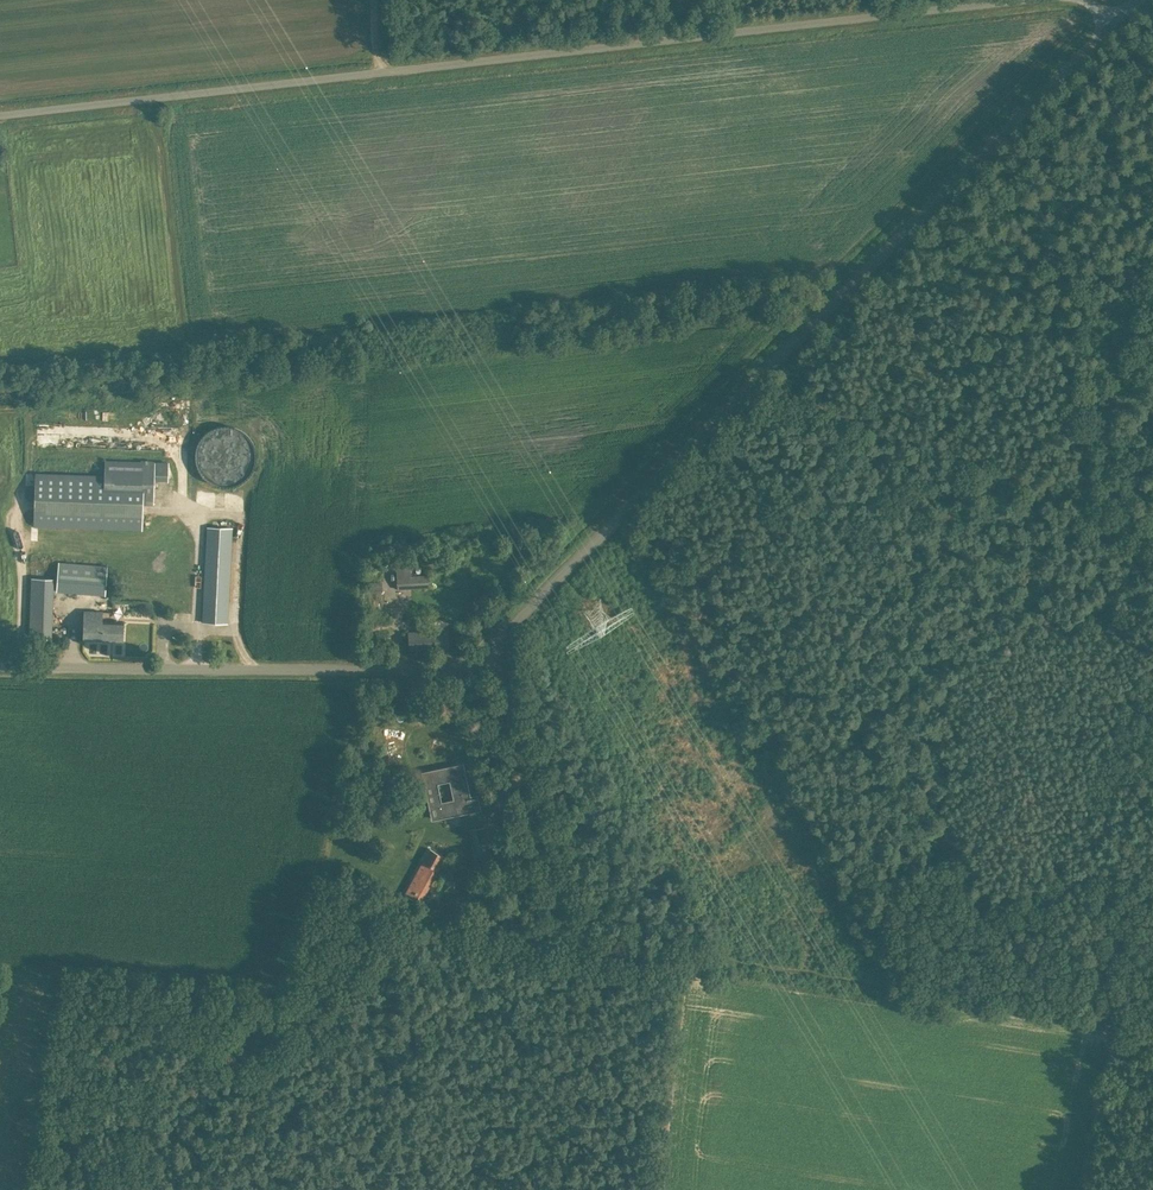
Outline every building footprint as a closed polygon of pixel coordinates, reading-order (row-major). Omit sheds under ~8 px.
[(36,472),(34,512),(142,516),(142,504),(153,505),(155,461),(105,459),(104,475),(36,472)] [(232,527),(208,526),(203,622),(227,623),(232,527)] [(384,548),(385,555),(393,555),(393,547),(384,548)] [(90,563),(90,560),(37,556),(36,577),(32,577),(30,637),(51,638),(53,589),(88,592),(107,593),(109,565),(90,563)] [(424,575),(410,575),(411,588),(424,587),(424,575)] [(84,610),(83,639),(84,639),(123,640),(124,621),(103,621),(103,611),(84,610)] [(448,630),(408,632),(409,649),(449,646),(448,630)] [(454,804),(435,809),(439,822),(467,815),(464,801),(462,802),(461,798),(468,797),(464,779),(461,780),(458,769),(421,778),(425,790),(449,784),(454,804)] [(427,864),(409,896),(420,902),(445,856),(430,848),(422,861),(427,864)]
